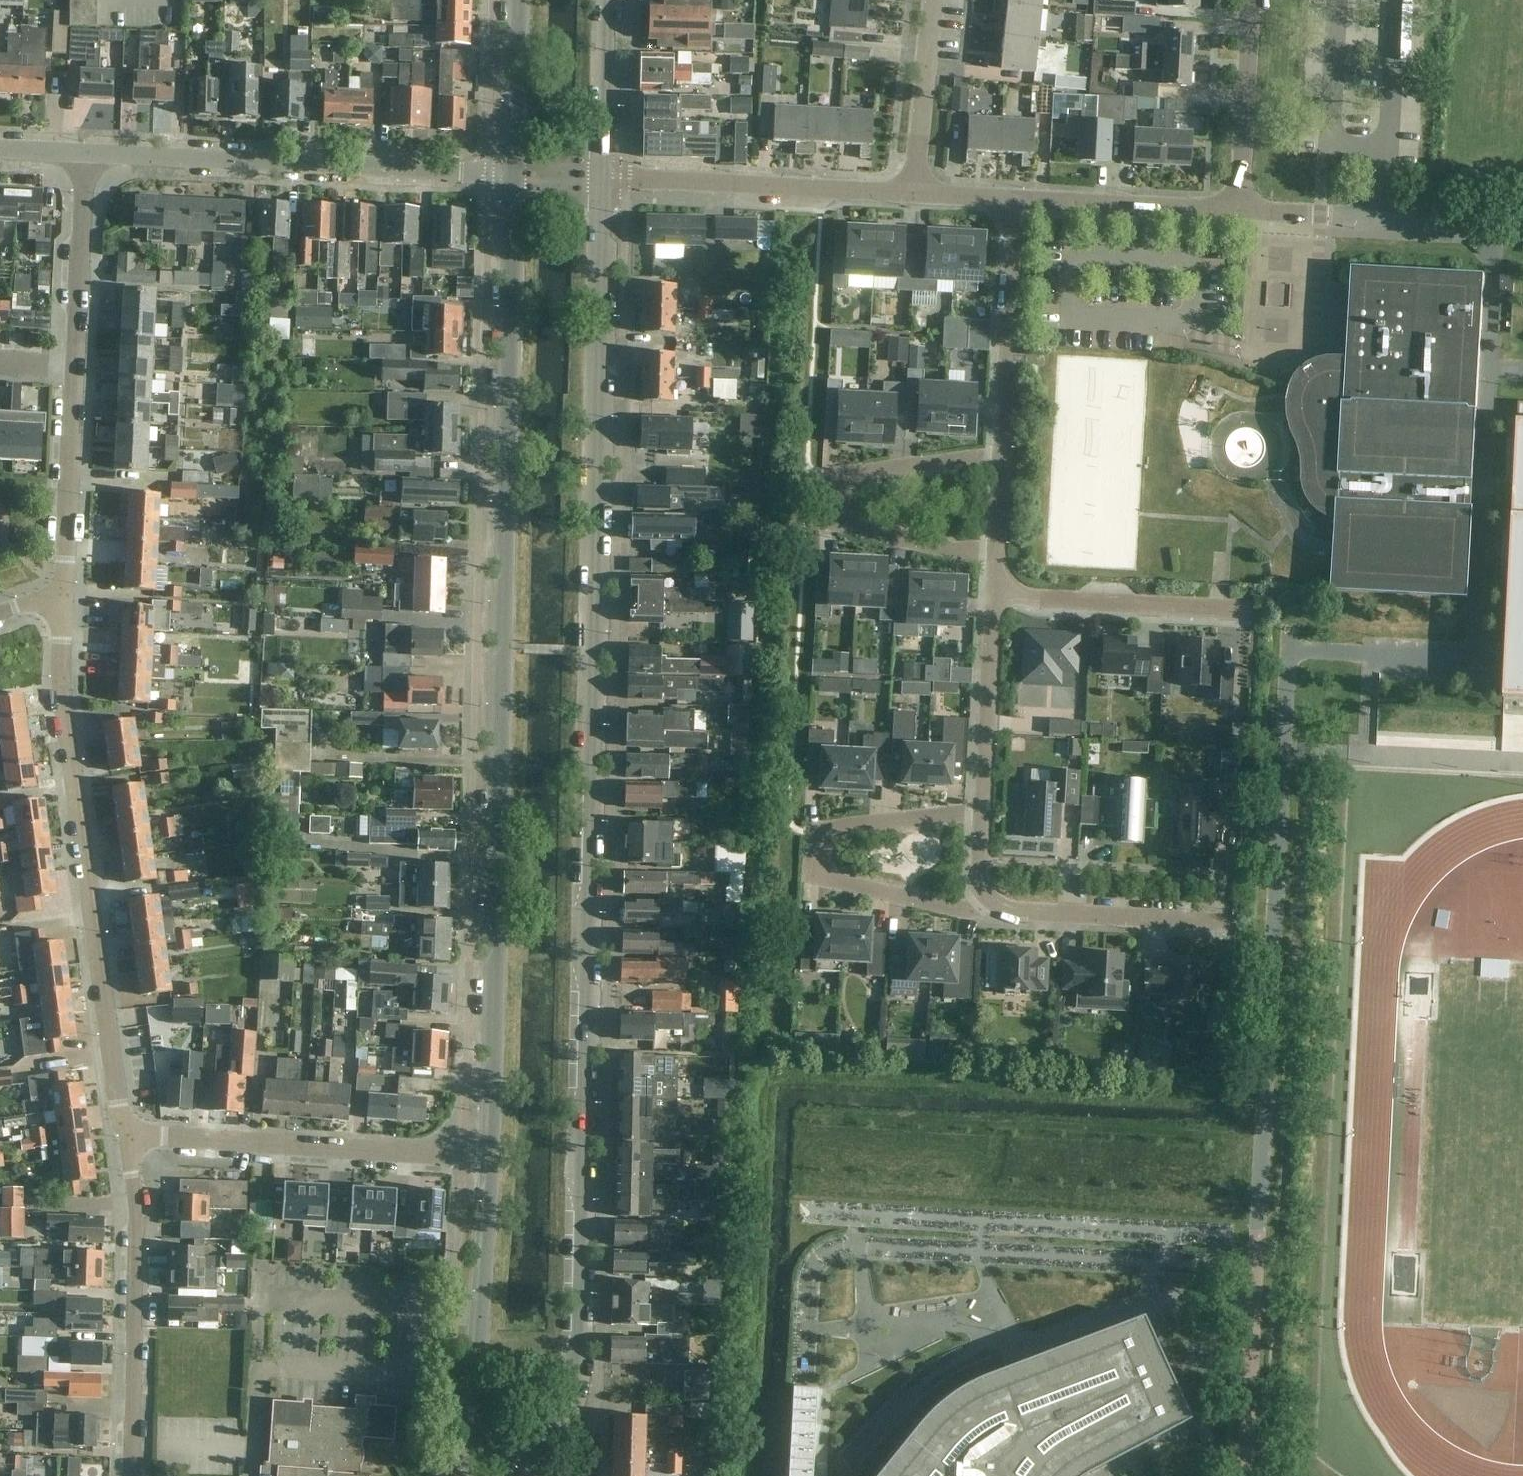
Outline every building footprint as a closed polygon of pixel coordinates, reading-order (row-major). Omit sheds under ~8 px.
[(70,26),(96,27),(96,0),(71,0),(70,26)] [(230,4),(249,4),(249,15),(260,15),(260,0),(230,0),(230,4)] [(390,7),(470,9),(471,0),(391,0),(390,7)] [(659,4),(650,4),(650,8),(647,10),(647,16),(650,19),(650,21),(709,23),(710,0),(659,0),(659,4)] [(868,0),(832,0),(829,28),(877,33),(879,21),(866,20),(868,0)] [(1156,7),(1197,9),(1198,0),(1157,0),(1156,7)] [(1123,16),(1131,17),(1132,3),(1094,1),(1093,15),(1123,16)] [(1042,8),(994,3),(993,13),(1005,14),(1003,36),(1039,40),(1042,8)] [(470,9),(390,7),(390,21),(427,22),(427,19),(437,20),(437,26),(470,27),(470,9)] [(32,69),(33,48),(46,49),(47,27),(44,27),(45,11),(23,10),(22,26),(18,94),(44,95),(45,70),(32,69)] [(69,52),(70,10),(57,10),(56,52),(69,52)] [(1159,18),(1131,17),(1123,16),(1122,33),(1158,35),(1159,18)] [(709,23),(650,21),(650,25),(647,28),(647,33),(649,36),(649,39),(658,40),(658,48),(708,49),(709,38),(714,36),(714,24),(709,24),(709,23)] [(18,94),(22,26),(9,25),(8,55),(0,54),(0,93),(18,94)] [(470,45),(470,27),(437,26),(436,44),(470,45)] [(112,72),(98,71),(100,30),(70,29),(69,61),(86,61),(85,71),(80,71),(79,98),(111,99),(112,72)] [(152,101),(154,101),(156,66),(159,67),(160,31),(150,31),(150,47),(140,47),(139,74),(133,74),(132,100),(135,100),(136,104),(151,104),(152,101)] [(168,74),(169,47),(169,32),(160,31),(159,67),(156,66),(154,101),(172,101),(173,74),(168,74)] [(1165,32),(1164,46),(1134,45),(1133,57),(1191,61),(1192,47),(1196,48),(1196,38),(1192,38),(1192,34),(1165,32)] [(391,47),(412,48),(428,49),(429,36),(389,35),(389,47),(391,47)] [(1039,40),(1003,36),(1001,58),(988,57),(987,68),(1035,73),(1039,40)] [(223,52),(224,43),(205,42),(205,55),(224,55),(224,52),(223,52)] [(843,47),(832,46),(813,44),(812,55),(842,58),(843,47)] [(412,64),(412,48),(391,47),(390,63),(412,64)] [(870,49),(853,47),(851,59),(869,61),(870,49)] [(761,94),(774,95),(777,49),(764,48),(761,94)] [(439,100),(438,113),(438,130),(464,130),(465,99),(453,99),(454,63),(465,64),(465,50),(438,50),(437,100),(439,100)] [(311,52),(290,51),(290,71),(311,72),(311,52)] [(735,51),(735,72),(754,72),(754,52),(735,51)] [(641,55),(640,73),(711,74),(718,74),(718,66),(676,65),(676,69),(672,69),(672,56),(641,55)] [(1190,74),(1191,61),(1133,57),(1117,56),(1116,70),(1147,71),(1163,72),(1162,85),(1189,87),(1190,83),(1194,84),(1194,74),(1190,74)] [(409,128),(411,65),(390,64),(389,79),(400,80),(399,88),(390,88),(389,112),(389,127),(409,128)] [(258,117),(258,105),(259,84),(262,84),(263,66),(232,65),(231,116),(234,116),(234,119),(245,120),(245,117),(258,117)] [(424,89),(424,73),(424,66),(411,65),(409,128),(429,129),(429,114),(430,89),(424,89)] [(217,115),(218,102),(219,80),(221,80),(222,66),(210,66),(209,81),(193,80),(191,114),(194,114),(194,117),(205,118),(205,115),(217,115)] [(344,123),(348,123),(349,90),(348,90),(337,89),(338,71),(326,71),(323,122),(335,123),(340,125),(344,123)] [(348,90),(349,90),(348,123),(350,123),(355,126),(360,124),(372,125),(375,73),(361,73),(361,78),(349,77),(348,90)] [(711,74),(640,73),(640,91),(672,92),(672,79),(676,79),(676,83),(710,83),(711,74)] [(301,119),(301,107),(302,86),(301,86),(301,76),(289,75),(289,85),(276,84),(276,88),(272,89),(272,96),(275,97),(274,119),(276,119),(278,122),(285,122),(288,119),(301,119)] [(1056,78),(1056,88),(1088,86),(1087,75),(1056,78)] [(1158,83),(1133,81),(1133,88),(1125,87),(1125,96),(1157,97),(1158,83)] [(1052,87),(1032,86),(1031,114),(1051,115),(1052,87)] [(952,90),(951,114),(966,114),(968,91),(952,90)] [(1080,122),(1078,161),(1108,162),(1110,125),(1123,126),(1125,97),(1098,95),(1096,123),(1080,122)] [(711,97),(680,96),(680,100),(646,99),(645,121),(680,122),(681,110),(711,111),(711,97)] [(1137,98),(1125,97),(1124,120),(1136,121),(1137,98)] [(1133,164),(1160,165),(1164,100),(1154,100),(1152,132),(1135,131),(1133,164)] [(1164,100),(1160,165),(1189,167),(1190,134),(1173,133),(1174,113),(1187,114),(1187,102),(1164,100)] [(805,155),(807,107),(774,106),(772,141),(795,142),(795,155),(805,155)] [(840,109),(807,107),(805,155),(816,156),(816,144),(838,145),(840,109)] [(840,109),(838,145),(860,146),(859,158),(871,159),(873,111),(840,109)] [(1000,154),(1002,118),(968,116),(966,164),(977,165),(978,152),(1000,154)] [(1035,120),(1002,118),(1000,154),(1021,155),(1021,167),(1032,168),(1035,120)] [(680,157),(709,158),(716,158),(716,137),(680,136),(680,122),(645,121),(645,136),(641,136),(640,151),(644,152),(644,157),(679,158),(680,157)] [(16,223),(18,188),(6,188),(3,190),(0,190),(0,241),(1,241),(2,223),(16,223)] [(29,189),(18,188),(16,223),(27,224),(27,243),(36,243),(35,257),(49,258),(51,224),(41,224),(42,192),(32,191),(29,189)] [(162,229),(164,200),(152,200),(152,196),(140,195),(140,199),(136,199),(135,227),(148,228),(147,242),(162,243),(162,229)] [(165,200),(164,200),(162,229),(176,230),(176,245),(188,246),(189,230),(190,202),(178,201),(178,198),(166,197),(165,200)] [(228,200),(228,204),(216,203),(214,232),(214,245),(225,246),(226,233),(241,233),(242,222),(243,217),(242,217),(242,205),(240,205),(240,201),(228,200)] [(289,228),(287,228),(288,205),(277,204),(275,201),(268,201),(265,203),(263,203),(261,238),(273,239),(272,259),(288,259),(288,253),(289,228)] [(216,203),(190,202),(189,230),(214,232),(216,203)] [(319,242),(320,205),(304,204),(303,220),(302,242),(299,242),(298,269),(310,269),(310,242),(319,242)] [(334,243),(335,221),(336,206),(320,205),(319,242),(328,243),(328,261),(327,278),(337,279),(338,243),(334,243)] [(343,206),(342,221),(341,243),(338,243),(337,279),(347,279),(348,262),(349,243),(357,244),(359,207),(343,206)] [(374,244),(375,222),(375,207),(359,207),(357,244),(365,244),(364,274),(376,275),(377,245),(374,244)] [(402,245),(403,208),(386,208),(386,223),(385,243),(381,242),(379,267),(391,267),(392,244),(402,245)] [(420,243),(421,224),(421,209),(403,208),(402,245),(409,245),(408,268),(410,268),(410,276),(422,277),(423,243),(420,243)] [(431,268),(445,269),(463,269),(464,253),(466,212),(434,211),(433,229),(431,268)] [(646,245),(667,245),(702,247),(704,231),(704,218),(647,216),(646,245)] [(716,218),(715,239),(729,239),(730,219),(716,218)] [(848,255),(834,254),(832,287),(848,288),(848,274),(873,275),(876,226),(858,225),(858,229),(849,228),(848,255)] [(912,292),(914,258),(900,258),(901,231),(893,231),(893,227),(876,226),(873,275),(898,276),(897,291),(912,292)] [(937,278),(953,279),(955,230),(938,229),(938,233),(929,233),(928,259),(914,258),(912,292),(936,293),(937,278)] [(985,232),(955,230),(953,279),(979,280),(980,253),(984,253),(985,232)] [(251,271),(253,241),(237,240),(235,270),(251,271)] [(119,269),(133,270),(134,255),(120,254),(119,269)] [(1187,350),(1186,352),(1286,388),(1289,389),(1291,389),(1294,390),(1292,401),(1292,415),(1296,429),(1302,444),(1306,458),(1307,472),(1307,480),(1308,488),(1311,495),(1315,502),(1321,507),(1328,511),(1336,515),(1332,591),(1334,591),(1334,590),(1467,598),(1469,599),(1474,507),(1472,507),(1485,274),(1417,271),(1417,275),(1353,271),(1354,267),(1352,267),(1351,283),(1346,362),(1338,362),(1329,362),(1320,364),(1312,368),(1305,373),(1272,381),(1187,350)] [(143,284),(144,273),(144,270),(133,270),(119,269),(118,269),(117,283),(143,284)] [(143,284),(154,284),(154,273),(144,273),(143,284)] [(176,273),(175,285),(185,285),(186,274),(176,273)] [(186,274),(185,285),(197,286),(198,274),(187,274),(186,274)] [(212,275),(212,286),(211,291),(223,292),(224,276),(218,275),(212,275)] [(1515,277),(1501,276),(1500,294),(1514,295),(1515,277)] [(673,285),(661,284),(645,284),(644,308),(673,309),(673,285)] [(124,314),(153,315),(154,292),(143,291),(136,291),(136,292),(125,291),(124,314)] [(271,298),(269,340),(286,341),(288,299),(271,298)] [(698,298),(698,308),(712,309),(712,299),(698,298)] [(426,332),(462,332),(463,319),(460,317),(460,308),(443,307),(439,307),(439,300),(413,299),(412,332),(426,332)] [(173,305),(173,316),(183,317),(183,305),(173,305)] [(296,310),(297,330),(335,327),(334,308),(296,310)] [(673,309),(644,308),(644,333),(672,334),(673,309)] [(712,309),(698,308),(698,318),(734,319),(734,310),(712,310),(712,309)] [(11,310),(10,327),(34,329),(35,311),(11,310)] [(124,314),(122,336),(152,337),(153,326),(165,327),(166,316),(153,315),(124,314)] [(183,317),(173,316),(173,328),(182,328),(183,317)] [(944,319),(942,348),(967,350),(969,320),(944,319)] [(426,357),(442,357),(459,357),(459,350),(462,345),(462,332),(426,332),(425,345),(411,345),(411,358),(422,359),(426,357)] [(122,336),(121,358),(151,360),(152,337),(122,336)] [(157,338),(157,351),(170,352),(171,339),(157,338)] [(390,361),(405,361),(405,345),(391,344),(390,361)] [(171,360),(181,361),(181,349),(171,349),(171,360)] [(672,354),(658,353),(643,352),(643,377),(671,378),(672,354)] [(976,370),(976,354),(955,355),(956,371),(976,370)] [(195,378),(230,381),(232,359),(197,356),(195,378)] [(120,380),(150,382),(151,360),(121,358),(120,380)] [(180,373),(181,361),(171,360),(170,372),(180,373)] [(424,391),(440,391),(459,391),(459,389),(461,386),(461,380),(459,377),(459,367),(425,367),(425,363),(382,363),(382,381),(424,382),(424,391)] [(243,387),(245,367),(232,366),(231,386),(243,387)] [(696,368),(696,378),(735,379),(735,370),(696,368)] [(927,435),(944,436),(947,387),(922,385),(923,371),(907,370),(906,384),(907,384),(906,403),(907,403),(920,404),(919,430),(927,431),(927,435)] [(671,378),(643,377),(642,402),(659,402),(671,403),(671,378)] [(682,394),(694,394),(693,378),(681,378),(682,394)] [(735,379),(696,378),(695,398),(734,399),(735,379)] [(766,398),(766,380),(748,379),(747,397),(766,398)] [(120,380),(119,402),(149,404),(150,382),(120,380)] [(843,381),(828,380),(827,380),(825,413),(839,414),(838,440),(847,441),(846,445),(864,446),(866,397),(842,395),(843,381)] [(866,397),(864,446),(881,447),(881,443),(890,443),(891,416),(906,417),(907,403),(906,403),(907,384),(906,384),(883,383),(882,397),(866,397)] [(22,386),(22,408),(44,408),(44,386),(22,386)] [(973,388),(947,387),(944,436),(974,437),(976,416),(972,416),(973,388)] [(11,400),(20,401),(21,390),(12,389),(11,400)] [(169,393),(168,405),(179,405),(179,394),(169,393)] [(387,420),(425,421),(424,430),(460,431),(460,417),(458,417),(458,405),(426,405),(426,394),(388,393),(387,420)] [(12,461),(15,412),(20,412),(20,401),(11,400),(11,412),(0,411),(0,460),(12,461)] [(147,426),(149,404),(119,402),(118,424),(147,426)] [(1522,716),(1522,403),(1519,403),(1503,715),(1522,716)] [(178,417),(179,405),(168,405),(168,416),(178,417)] [(46,414),(20,412),(15,412),(12,461),(38,462),(40,433),(45,433),(46,414)] [(691,419),(641,418),(640,449),(666,450),(666,451),(667,451),(667,455),(689,456),(689,451),(690,451),(691,419)] [(118,424),(117,446),(146,448),(147,426),(118,424)] [(149,425),(149,441),(160,441),(160,425),(149,425)] [(459,444),(460,431),(424,430),(424,438),(376,436),(375,451),(375,469),(411,471),(411,479),(429,480),(429,468),(411,467),(412,455),(457,456),(457,444),(459,444)] [(167,437),(166,449),(177,450),(177,438),(167,437)] [(146,448),(117,446),(116,469),(128,470),(128,471),(134,471),(134,470),(145,471),(146,448)] [(177,450),(166,449),(165,461),(176,461),(177,450)] [(235,452),(213,458),(217,474),(239,468),(235,452)] [(294,474),(303,475),(304,457),(288,456),(287,474),(294,474)] [(665,469),(665,484),(705,485),(705,470),(665,469)] [(183,483),(209,485),(210,472),(184,471),(183,482),(183,483)] [(294,474),(292,500),(318,502),(320,475),(303,475),(294,474)] [(426,504),(426,503),(458,504),(459,499),(461,496),(461,491),(459,487),(459,483),(402,479),(401,490),(401,503),(426,504)] [(196,486),(196,485),(171,483),(170,499),(195,501),(196,498),(196,486)] [(669,488),(652,487),(637,486),(637,489),(634,491),(634,498),(637,501),(637,508),(651,508),(682,509),(683,498),(708,499),(708,487),(669,485),(669,488)] [(220,487),(196,486),(196,498),(219,499),(220,487)] [(129,517),(155,518),(156,494),(130,492),(129,517)] [(747,493),(745,515),(759,516),(760,493),(747,493)] [(221,520),(235,521),(235,508),(222,507),(221,520)] [(392,507),(365,507),(364,529),(392,530),(392,507)] [(412,542),(425,543),(433,543),(433,540),(445,540),(446,515),(429,514),(413,513),(413,515),(400,514),(399,540),(412,540),(412,542)] [(632,514),(631,539),(650,539),(649,554),(663,554),(664,535),(690,536),(690,535),(702,535),(702,516),(632,514)] [(129,517),(128,541),(154,542),(168,543),(184,543),(185,532),(155,530),(155,518),(129,517)] [(128,541),(127,564),(153,566),(154,542),(128,541)] [(184,543),(168,543),(168,551),(184,552),(184,543)] [(371,564),(388,565),(389,549),(371,549),(371,564)] [(830,585),(816,584),(814,617),(830,618),(831,604),(855,605),(858,556),(840,555),(840,559),(832,558),(830,585)] [(895,603),(896,603),(897,589),(882,588),(884,561),(875,561),(875,557),(858,556),(855,605),(880,606),(879,621),(894,622),(895,603)] [(416,572),(415,586),(443,587),(444,561),(402,559),(401,571),(416,572)] [(650,572),(663,572),(675,573),(676,560),(651,559),(650,572)] [(125,589),(152,590),(153,566),(127,564),(125,589)] [(918,623),(934,624),(937,575),(920,574),(919,578),(911,577),(909,604),(896,603),(895,603),(894,622),(893,636),(917,637),(918,623)] [(967,576),(937,575),(934,624),(960,625),(962,597),(966,597),(967,576)] [(632,591),(632,599),(714,602),(715,590),(688,589),(673,589),(673,592),(668,591),(668,595),(662,594),(663,577),(658,577),(631,576),(630,591),(632,591)] [(165,586),(165,595),(183,597),(184,587),(165,586)] [(400,612),(426,613),(442,614),(443,587),(415,586),(415,601),(400,601),(400,612)] [(714,603),(714,602),(632,599),(632,606),(630,606),(630,622),(662,622),(662,605),(668,606),(668,610),(672,610),(673,613),(716,614),(717,603),(714,603)] [(125,605),(123,629),(150,631),(165,631),(166,611),(180,611),(180,602),(152,600),(152,606),(125,605)] [(341,604),(341,618),(382,620),(382,605),(341,604)] [(321,619),(320,632),(348,633),(349,620),(321,619)] [(411,657),(425,657),(441,658),(442,631),(412,630),(412,627),(399,627),(392,626),(392,636),(399,636),(399,640),(411,640),(411,657)] [(150,631),(123,629),(122,653),(149,655),(149,654),(150,631)] [(1075,672),(1077,636),(1026,633),(1023,681),(1059,683),(1059,671),(1075,672)] [(1103,637),(1101,673),(1147,676),(1149,650),(1134,650),(1135,639),(1103,637)] [(730,641),(730,654),(701,654),(700,674),(738,674),(738,641),(730,641)] [(1217,668),(1218,643),(1181,641),(1179,685),(1214,687),(1213,700),(1230,701),(1232,669),(1217,668)] [(162,646),(162,655),(162,656),(192,657),(192,656),(192,648),(162,646)] [(629,646),(628,672),(644,673),(677,673),(690,673),(690,659),(665,658),(665,656),(660,655),(661,646),(629,646)] [(149,655),(122,653),(121,678),(147,679),(147,677),(165,678),(165,664),(201,666),(202,657),(192,656),(192,657),(162,656),(162,655),(149,654),(149,655)] [(382,669),(409,670),(410,654),(383,654),(383,667),(382,669)] [(925,667),(924,682),(949,683),(950,660),(933,659),(932,667),(925,667)] [(441,680),(424,679),(409,679),(409,670),(382,669),(383,667),(365,666),(364,683),(382,683),(382,693),(384,693),(383,704),(440,706),(441,680)] [(662,677),(644,677),(628,676),(628,698),(663,699),(663,697),(682,698),(682,691),(722,692),(723,677),(662,675),(662,677)] [(119,702),(146,704),(147,679),(121,678),(119,702)] [(733,708),(749,708),(749,680),(733,680),(733,706),(733,708)] [(1162,682),(1147,682),(1146,694),(1161,694),(1162,682)] [(274,690),(278,704),(290,701),(287,687),(274,690)] [(25,717),(26,718),(28,718),(27,708),(24,708),(22,694),(0,697),(0,720),(25,717)] [(160,700),(159,708),(183,710),(184,702),(160,700)] [(748,733),(749,708),(733,708),(733,706),(728,706),(728,723),(733,724),(733,732),(733,733),(748,733)] [(662,712),(627,711),(627,728),(699,731),(699,730),(693,730),(694,709),(662,708),(662,712)] [(694,708),(694,725),(708,725),(709,708),(694,708)] [(276,728),(276,739),(310,741),(311,710),(261,709),(261,728),(276,728)] [(921,784),(926,784),(928,746),(913,745),(915,713),(893,711),(891,753),(903,753),(902,783),(907,783),(907,786),(921,786),(921,784)] [(395,750),(421,750),(437,751),(437,748),(439,748),(440,739),(439,737),(438,737),(438,722),(399,721),(399,712),(383,712),(382,731),(382,750),(395,750)] [(163,724),(164,714),(147,713),(146,722),(163,724)] [(0,720),(0,744),(29,740),(29,741),(32,741),(30,731),(27,731),(26,718),(25,717),(0,720)] [(106,739),(107,747),(135,743),(132,718),(130,719),(104,723),(106,739)] [(942,747),(928,746),(926,784),(934,785),(934,787),(948,788),(948,785),(950,785),(951,760),(963,761),(966,719),(944,718),(942,747)] [(1080,736),(1081,721),(1049,719),(1048,734),(1080,736)] [(627,728),(627,745),(650,746),(663,747),(663,736),(669,736),(669,742),(669,747),(706,749),(707,730),(699,730),(699,731),(627,728)] [(834,731),(808,730),(807,760),(821,761),(819,789),(825,789),(825,793),(842,794),(842,790),(845,790),(847,750),(833,749),(834,731)] [(733,733),(733,732),(731,732),(730,756),(748,756),(748,733),(733,733)] [(847,750),(845,790),(849,790),(848,794),(865,795),(866,791),(871,791),(873,763),(887,764),(888,734),(873,733),(873,736),(863,736),(862,751),(847,750)] [(309,771),(310,741),(276,739),(275,778),(300,778),(300,771),(309,771)] [(0,744),(4,767),(32,763),(32,764),(35,764),(33,754),(31,754),(29,741),(29,740),(0,744)] [(138,768),(135,743),(107,747),(111,772),(138,768)] [(627,754),(627,777),(649,777),(668,778),(669,761),(676,762),(676,767),(687,767),(687,773),(707,774),(707,756),(670,755),(670,756),(649,754),(627,754)] [(150,762),(151,772),(168,769),(167,759),(150,762)] [(255,762),(232,765),(234,779),(257,776),(255,762)] [(32,763),(4,767),(5,779),(7,792),(38,787),(37,777),(34,777),(32,764),(32,763)] [(1028,784),(1025,837),(1058,839),(1060,804),(1076,805),(1078,773),(1051,771),(1050,785),(1028,784)] [(413,810),(428,811),(428,808),(450,808),(450,806),(453,803),(453,796),(450,793),(451,780),(424,779),(424,777),(409,777),(410,773),(395,772),(394,791),(413,792),(413,810)] [(169,774),(152,776),(153,785),(170,783),(169,774)] [(299,815),(300,778),(275,778),(274,814),(299,815)] [(1120,791),(1119,803),(1115,803),(1115,799),(1095,798),(1082,797),(1080,824),(1093,825),(1100,825),(1100,814),(1114,814),(1114,812),(1119,812),(1117,842),(1142,843),(1146,781),(1121,779),(1120,787),(1118,786),(1118,791),(1120,791)] [(627,783),(626,808),(661,809),(661,791),(670,791),(669,795),(681,796),(681,798),(706,798),(706,784),(662,782),(662,784),(648,783),(627,783)] [(140,783),(138,784),(113,787),(116,811),(143,808),(140,783)] [(1174,817),(1174,829),(1179,829),(1178,845),(1212,847),(1214,813),(1229,814),(1231,786),(1204,785),(1203,800),(1180,799),(1179,817),(1174,817)] [(14,802),(17,824),(17,826),(17,827),(45,823),(42,798),(14,802)] [(143,808),(116,811),(120,835),(147,832),(143,808)] [(386,810),(386,816),(386,827),(414,828),(414,811),(386,810)] [(299,815),(274,814),(273,844),(279,844),(279,847),(298,848),(299,815)] [(414,831),(414,828),(386,827),(386,816),(370,815),(369,841),(411,842),(411,837),(417,837),(417,850),(434,851),(453,851),(454,832),(434,832),(414,831)] [(158,820),(159,829),(176,826),(176,827),(183,826),(181,816),(158,820)] [(19,840),(0,843),(0,853),(49,847),(45,823),(17,827),(17,826),(7,827),(5,818),(0,819),(0,834),(5,833),(5,835),(12,834),(12,831),(17,830),(19,840)] [(743,834),(743,831),(743,818),(722,819),(722,834),(743,834)] [(660,824),(647,823),(626,823),(625,843),(672,844),(672,833),(683,833),(683,820),(660,820),(660,824)] [(176,826),(159,829),(161,838),(186,834),(185,828),(177,829),(176,827),(176,826)] [(147,832),(120,835),(123,859),(150,855),(147,832)] [(672,855),(672,844),(625,843),(625,862),(647,863),(659,863),(658,867),(682,868),(683,856),(672,855)] [(52,870),(49,847),(0,853),(0,862),(7,861),(9,876),(24,874),(52,870)] [(718,853),(717,872),(739,872),(740,854),(718,853)] [(150,855),(123,859),(126,884),(151,880),(153,880),(150,855)] [(346,869),(370,869),(371,855),(346,855),(346,869)] [(400,874),(399,886),(448,887),(449,865),(400,864),(400,874)] [(52,870),(24,874),(27,897),(16,898),(19,913),(41,910),(39,897),(55,895),(52,870)] [(167,883),(189,880),(187,870),(166,873),(167,883)] [(666,871),(665,873),(646,872),(625,872),(624,892),(646,893),(667,894),(667,881),(672,882),(672,883),(686,884),(714,884),(714,872),(666,871)] [(242,909),(259,908),(257,878),(240,879),(242,909)] [(214,885),(214,899),(226,899),(226,885),(214,885)] [(448,909),(448,887),(399,886),(399,897),(399,908),(429,908),(448,909)] [(356,895),(356,909),(389,909),(390,896),(356,895)] [(128,899),(132,924),(159,920),(155,896),(128,899)] [(659,901),(624,900),(623,922),(657,923),(658,914),(682,915),(682,901),(659,900),(659,901)] [(269,908),(269,928),(291,929),(292,909),(269,908)] [(842,973),(843,961),(841,961),(844,914),(830,914),(829,918),(817,917),(816,929),(802,928),(800,971),(815,971),(815,972),(842,973)] [(857,915),(844,914),(841,961),(843,961),(867,962),(866,976),(883,977),(885,934),(869,934),(870,920),(858,919),(857,915)] [(244,915),(244,933),(257,933),(257,915),(244,915)] [(372,937),(450,941),(450,934),(452,928),(450,923),(451,920),(416,917),(415,931),(405,931),(405,927),(387,926),(362,925),(361,936),(372,936),(372,937)] [(132,924),(135,947),(162,944),(162,943),(175,941),(191,939),(191,940),(202,939),(201,927),(160,933),(159,920),(132,924)] [(31,932),(36,968),(65,964),(62,941),(45,943),(44,930),(31,932)] [(623,930),(623,953),(657,954),(657,955),(694,956),(694,946),(683,946),(665,945),(665,949),(659,948),(660,931),(645,931),(623,930)] [(917,981),(931,982),(933,938),(923,937),(923,933),(911,932),(911,937),(909,937),(907,964),(891,963),(890,996),(917,997),(917,981)] [(942,938),(933,938),(931,982),(944,982),(943,998),(970,1000),(971,967),(955,966),(957,939),(954,939),(955,935),(943,934),(942,938)] [(450,949),(450,941),(372,937),(372,950),(405,951),(405,948),(415,948),(415,960),(425,961),(449,963),(449,959),(451,953),(450,949)] [(191,939),(175,941),(176,950),(192,948),(191,940),(191,939)] [(162,944),(135,947),(138,971),(165,967),(162,944)] [(987,953),(986,987),(999,988),(999,989),(1004,989),(1004,994),(1026,996),(1027,990),(1032,991),(1032,989),(1045,990),(1047,960),(1033,959),(1034,951),(1001,949),(1001,953),(987,953)] [(257,980),(294,982),(295,956),(259,954),(257,980)] [(1064,963),(1063,989),(1086,990),(1086,997),(1119,998),(1121,955),(1088,954),(1088,964),(1064,963)] [(623,959),(622,981),(640,982),(643,986),(648,986),(652,982),(658,983),(658,974),(685,975),(686,958),(657,956),(657,960),(623,959)] [(296,958),(295,976),(311,977),(312,959),(296,958)] [(1205,988),(1206,988),(1207,974),(1206,974),(1206,975),(1202,975),(1203,960),(1169,958),(1169,965),(1147,963),(1145,992),(1167,993),(1167,1000),(1200,1002),(1201,986),(1205,987),(1205,988)] [(337,961),(336,979),(347,980),(346,1009),(356,1010),(357,969),(353,969),(353,961),(337,961)] [(413,994),(449,996),(450,983),(448,983),(448,978),(414,976),(415,965),(370,962),(369,984),(413,988),(413,994)] [(36,968),(40,992),(68,988),(65,964),(36,968)] [(168,991),(165,967),(138,971),(141,995),(168,991)] [(12,995),(29,993),(27,983),(10,986),(12,995)] [(184,1004),(204,1003),(203,992),(198,993),(197,983),(180,985),(181,995),(183,994),(184,1004)] [(40,992),(43,1015),(71,1012),(68,988),(40,992)] [(405,1011),(422,1013),(446,1014),(446,1009),(448,1009),(449,996),(413,994),(412,1000),(391,998),(392,992),(373,991),(372,1015),(405,1018),(405,1011)] [(681,1010),(681,992),(653,992),(653,1010),(681,1010)] [(30,1002),(29,993),(12,995),(13,1005),(30,1002)] [(230,1024),(231,1005),(206,1004),(205,1023),(230,1024)] [(201,1006),(172,1007),(172,1024),(201,1023),(201,1006)] [(75,1037),(71,1012),(43,1015),(19,1019),(24,1056),(60,1052),(58,1039),(75,1037)] [(652,1012),(652,1013),(621,1013),(621,1039),(653,1039),(654,1029),(671,1030),(681,1030),(681,1023),(705,1023),(706,1012),(671,1012),(652,1012)] [(413,1039),(413,1049),(448,1052),(449,1041),(447,1040),(448,1033),(415,1031),(415,1026),(386,1024),(385,1037),(413,1039)] [(230,1047),(225,1112),(241,1114),(244,1076),(253,1077),(256,1034),(231,1032),(230,1047)] [(333,1040),(331,1040),(331,1042),(330,1058),(344,1059),(345,1037),(343,1037),(343,1032),(334,1032),(333,1040)] [(721,1034),(720,1051),(732,1051),(733,1035),(721,1034)] [(330,1058),(331,1042),(320,1042),(319,1058),(329,1059),(330,1058)] [(1167,1066),(1167,1058),(1168,1045),(1138,1044),(1138,1065),(1167,1066)] [(230,1047),(217,1046),(214,1074),(212,1073),(209,1111),(225,1112),(230,1047)] [(448,1062),(448,1052),(413,1049),(413,1050),(398,1049),(397,1058),(393,1058),(392,1071),(412,1072),(412,1067),(445,1070),(446,1063),(448,1062)] [(183,1079),(180,1078),(169,1077),(167,1107),(176,1108),(180,1110),(184,1108),(191,1109),(192,1095),(192,1079),(200,1080),(202,1055),(184,1053),(183,1079)] [(619,1055),(619,1076),(674,1078),(674,1063),(652,1063),(652,1056),(642,1055),(619,1055)] [(261,1115),(282,1117),(286,1061),(276,1061),(275,1073),(278,1073),(277,1082),(263,1081),(262,1096),(261,1115)] [(286,1061),(282,1117),(304,1118),(306,1084),(293,1083),(294,1074),(295,1075),(296,1062),(286,1061)] [(312,1085),(306,1084),(304,1118),(325,1120),(329,1064),(329,1063),(313,1062),(312,1085)] [(329,1064),(325,1120),(348,1121),(349,1102),(350,1088),(336,1086),(336,1077),(339,1078),(339,1065),(329,1064)] [(12,1085),(10,1069),(0,1071),(0,1087),(12,1085)] [(31,1101),(50,1099),(52,1112),(84,1108),(81,1083),(65,1086),(63,1072),(51,1074),(46,1074),(27,1077),(31,1101)] [(368,1119),(395,1120),(397,1097),(369,1095),(369,1084),(384,1084),(384,1075),(356,1073),(354,1100),(367,1101),(366,1119),(368,1119)] [(673,1098),(674,1078),(619,1076),(618,1097),(673,1098)] [(398,1097),(397,1097),(395,1120),(423,1122),(423,1123),(424,1123),(426,1099),(415,1098),(415,1091),(431,1092),(432,1079),(399,1077),(398,1097)] [(718,1099),(732,1099),(733,1080),(711,1079),(710,1098),(718,1099)] [(618,1097),(618,1118),(673,1120),(673,1098),(618,1097)] [(731,1120),(732,1099),(718,1099),(717,1119),(731,1120)] [(32,1139),(87,1131),(84,1108),(52,1112),(53,1122),(45,1123),(45,1127),(24,1130),(26,1140),(32,1139)] [(2,1129),(41,1123),(39,1113),(0,1119),(0,1139),(4,1138),(2,1129)] [(617,1139),(640,1140),(651,1140),(651,1127),(659,1127),(659,1130),(672,1130),(673,1120),(618,1118),(617,1139)] [(730,1123),(711,1122),(711,1140),(729,1140),(730,1123)] [(87,1131),(32,1139),(33,1148),(45,1146),(47,1160),(58,1158),(58,1160),(91,1155),(87,1131)] [(639,1145),(617,1144),(617,1162),(678,1164),(678,1150),(652,1149),(652,1146),(639,1145)] [(712,1145),(712,1165),(728,1166),(729,1146),(712,1145)] [(91,1155),(58,1160),(64,1197),(80,1195),(78,1182),(94,1180),(91,1155)] [(678,1174),(678,1164),(617,1162),(616,1180),(651,1181),(651,1169),(659,1170),(659,1174),(678,1174)] [(727,1181),(728,1166),(712,1165),(712,1166),(697,1165),(696,1180),(727,1181)] [(651,1181),(616,1180),(616,1197),(677,1199),(677,1185),(651,1185),(651,1181)] [(174,1220),(174,1222),(181,1222),(181,1239),(194,1240),(204,1240),(245,1241),(247,1182),(180,1181),(180,1197),(174,1196),(174,1207),(172,1213),(174,1220)] [(713,1199),(713,1200),(727,1200),(727,1183),(710,1182),(709,1199),(713,1199)] [(281,1220),(303,1221),(304,1221),(306,1185),(283,1184),(281,1220)] [(325,1233),(337,1234),(338,1209),(327,1208),(328,1187),(306,1185),(304,1221),(303,1221),(303,1226),(325,1228),(325,1233)] [(3,1206),(24,1205),(23,1187),(2,1187),(3,1206)] [(350,1229),(371,1231),(374,1190),(351,1188),(350,1210),(338,1209),(337,1234),(349,1235),(350,1229)] [(393,1238),(405,1238),(406,1213),(395,1213),(396,1191),(374,1190),(371,1231),(393,1232),(393,1238)] [(406,1213),(405,1238),(417,1239),(417,1231),(440,1233),(440,1228),(444,1228),(444,1218),(441,1217),(443,1192),(419,1190),(418,1214),(406,1213)] [(677,1209),(677,1199),(616,1197),(615,1216),(650,1217),(650,1205),(658,1205),(658,1208),(677,1209)] [(727,1200),(713,1200),(712,1221),(726,1221),(727,1200)] [(24,1205),(3,1206),(3,1208),(0,1208),(0,1238),(24,1237),(24,1205)] [(45,1230),(69,1231),(69,1241),(78,1242),(103,1243),(103,1239),(105,1237),(105,1231),(103,1228),(103,1217),(77,1216),(46,1214),(45,1230)] [(614,1221),(614,1245),(645,1246),(645,1235),(678,1236),(679,1222),(647,1222),(646,1222),(637,1222),(614,1221)] [(256,1224),(256,1238),(274,1237),(274,1224),(256,1224)] [(204,1269),(213,1270),(226,1270),(226,1268),(246,1268),(246,1255),(227,1254),(226,1258),(204,1258),(204,1240),(194,1240),(194,1247),(170,1247),(170,1268),(204,1269)] [(12,1242),(12,1252),(0,1252),(0,1260),(34,1260),(34,1242),(12,1242)] [(35,1248),(35,1267),(50,1267),(50,1268),(103,1270),(104,1252),(82,1251),(68,1250),(35,1248)] [(614,1251),(613,1273),(635,1273),(645,1273),(645,1263),(661,1263),(694,1264),(694,1251),(645,1251),(645,1252),(614,1251)] [(50,1267),(35,1267),(23,1266),(23,1278),(35,1279),(34,1289),(50,1290),(51,1278),(67,1278),(67,1286),(80,1287),(103,1288),(103,1270),(50,1268),(50,1267)] [(204,1269),(170,1268),(169,1289),(203,1290),(204,1269)] [(226,1270),(213,1270),(213,1279),(226,1280),(226,1270)] [(646,1282),(613,1281),(612,1303),(675,1304),(693,1304),(693,1294),(678,1294),(678,1291),(646,1290),(646,1282)] [(723,1281),(720,1281),(710,1281),(710,1296),(723,1296),(723,1281)] [(50,1290),(34,1289),(34,1302),(66,1304),(66,1314),(102,1315),(103,1299),(81,1298),(67,1298),(67,1292),(50,1291),(50,1290)] [(170,1320),(197,1320),(213,1321),(213,1311),(243,1312),(244,1299),(238,1299),(238,1300),(218,1299),(170,1298),(170,1297),(169,1297),(168,1321),(170,1321),(170,1320)] [(674,1314),(675,1304),(612,1303),(612,1324),(634,1325),(647,1325),(647,1323),(673,1324),(673,1314),(674,1314)] [(66,1314),(65,1319),(33,1318),(33,1327),(25,1327),(25,1337),(57,1338),(57,1331),(102,1332),(102,1315),(66,1314)] [(921,1421),(876,1475),(1084,1475),(1089,1473),(1096,1470),(1108,1463),(1189,1420),(1147,1329),(1142,1317),(1072,1343),(1029,1360),(1006,1368),(984,1377),(961,1388),(939,1403),(921,1421)] [(610,1363),(633,1363),(644,1364),(644,1350),(689,1352),(690,1337),(659,1336),(644,1336),(644,1338),(634,1338),(611,1337),(610,1363)] [(47,1342),(47,1355),(18,1354),(18,1370),(48,1371),(49,1363),(72,1364),(72,1365),(79,1365),(101,1366),(101,1344),(79,1343),(47,1342)] [(101,1374),(77,1374),(44,1372),(44,1385),(69,1386),(69,1397),(100,1398),(101,1374)] [(684,1373),(683,1401),(707,1401),(708,1373),(684,1373)] [(816,1389),(792,1387),(787,1475),(812,1475),(816,1389)] [(18,1403),(44,1403),(47,1403),(47,1392),(6,1391),(5,1402),(18,1402),(18,1403)] [(370,1474),(360,1474),(361,1465),(363,1461),(364,1456),(363,1452),(362,1447),(363,1438),(393,1440),(396,1407),(375,1406),(375,1397),(355,1396),(354,1405),(356,1405),(355,1410),(311,1406),(310,1418),(302,1417),(303,1403),(273,1401),(272,1420),(268,1467),(282,1468),(282,1473),(282,1475),(370,1475),(370,1474)] [(44,1403),(18,1403),(18,1414),(37,1414),(37,1430),(99,1431),(99,1421),(97,1421),(97,1415),(73,1415),(73,1412),(54,1411),(54,1414),(43,1414),(44,1403)] [(689,1404),(688,1418),(714,1419),(714,1405),(689,1404)] [(644,1440),(644,1430),(662,1431),(662,1417),(645,1417),(645,1416),(632,1416),(615,1416),(615,1440),(644,1440)] [(668,1417),(668,1427),(681,1428),(681,1418),(668,1417)] [(1205,1424),(1195,1430),(1196,1431),(1203,1447),(1214,1441),(1205,1424)] [(99,1431),(37,1430),(37,1431),(23,1430),(23,1445),(53,1446),(53,1449),(72,1449),(72,1446),(96,1447),(96,1441),(99,1441),(99,1431)] [(614,1463),(643,1464),(644,1440),(615,1440),(614,1463)] [(667,1454),(667,1464),(681,1464),(681,1454),(667,1454)] [(17,1456),(16,1474),(38,1474),(38,1457),(17,1456)] [(643,1464),(614,1463),(614,1475),(643,1475),(643,1464)] [(681,1464),(667,1464),(667,1474),(681,1474),(681,1464)]
